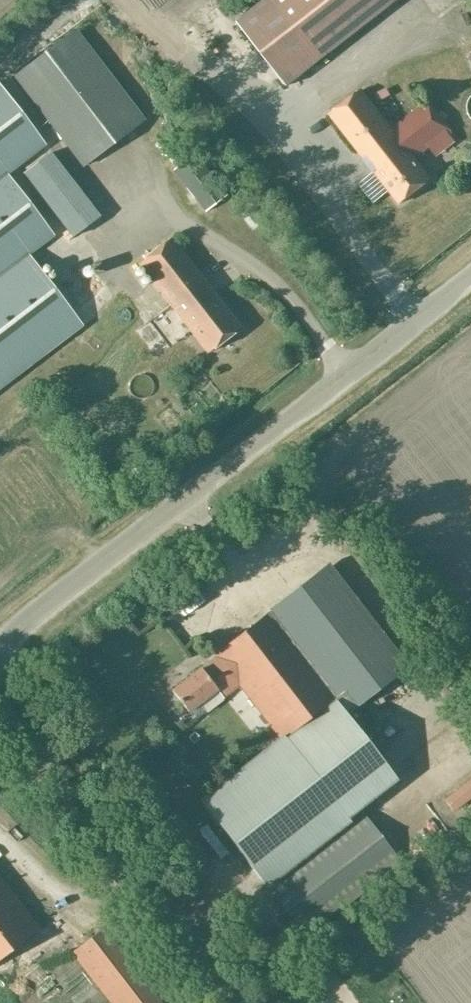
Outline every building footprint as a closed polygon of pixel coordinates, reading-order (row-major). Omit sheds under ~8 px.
[(236,23),(286,87),(397,0),(265,0),(236,23)] [(13,77),(82,168),(145,119),(76,28),(13,77)] [(81,326),(28,255),(53,236),(7,174),(45,145),(0,85),(0,387),(81,326)] [(330,115),(399,204),(431,179),(414,158),(450,130),(428,101),(392,130),(361,90),(330,115)] [(204,211),(225,196),(193,155),(173,171),(204,211)] [(208,352),(239,327),(169,239),(138,264),(208,352)] [(222,698),(238,686),(279,739),(283,737),(292,730),(336,696),(338,698),(347,711),(405,667),(330,567),(215,654),(218,658),(202,670),(200,668),(171,690),(187,711),(198,703),(205,711),(222,698)] [(284,739),(201,803),(262,883),(395,780),(344,713),(347,711),(338,698),(294,732),(292,730),(283,737),(284,739)] [(360,812),(264,885),(303,937),(399,863),(360,812)] [(39,927),(0,877),(0,957),(39,927)] [(162,1002),(104,928),(72,952),(111,1002),(161,1002),(162,1002)]
